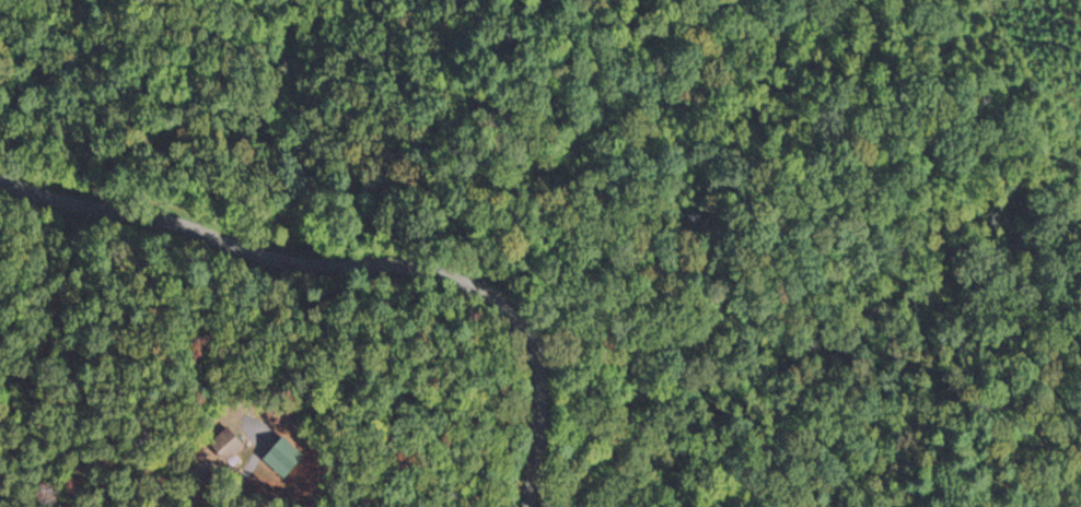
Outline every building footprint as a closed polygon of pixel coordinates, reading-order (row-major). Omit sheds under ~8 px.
[(227,475),(237,466),(250,482),(258,475),(261,479),(282,460),(265,442),(258,449),(253,443),(248,447),(230,428),(205,450),(227,475)]
